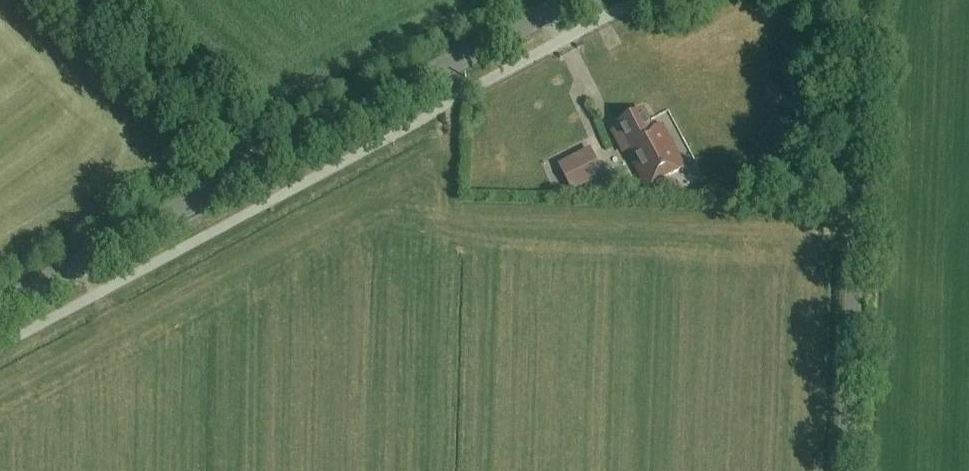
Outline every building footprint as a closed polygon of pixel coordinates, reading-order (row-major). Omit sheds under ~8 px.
[(684,169),(662,129),(654,133),(643,113),(615,128),(617,131),(614,135),(624,154),(628,151),(647,188),(684,169)] [(572,193),(604,177),(590,148),(558,165),(572,193)]
